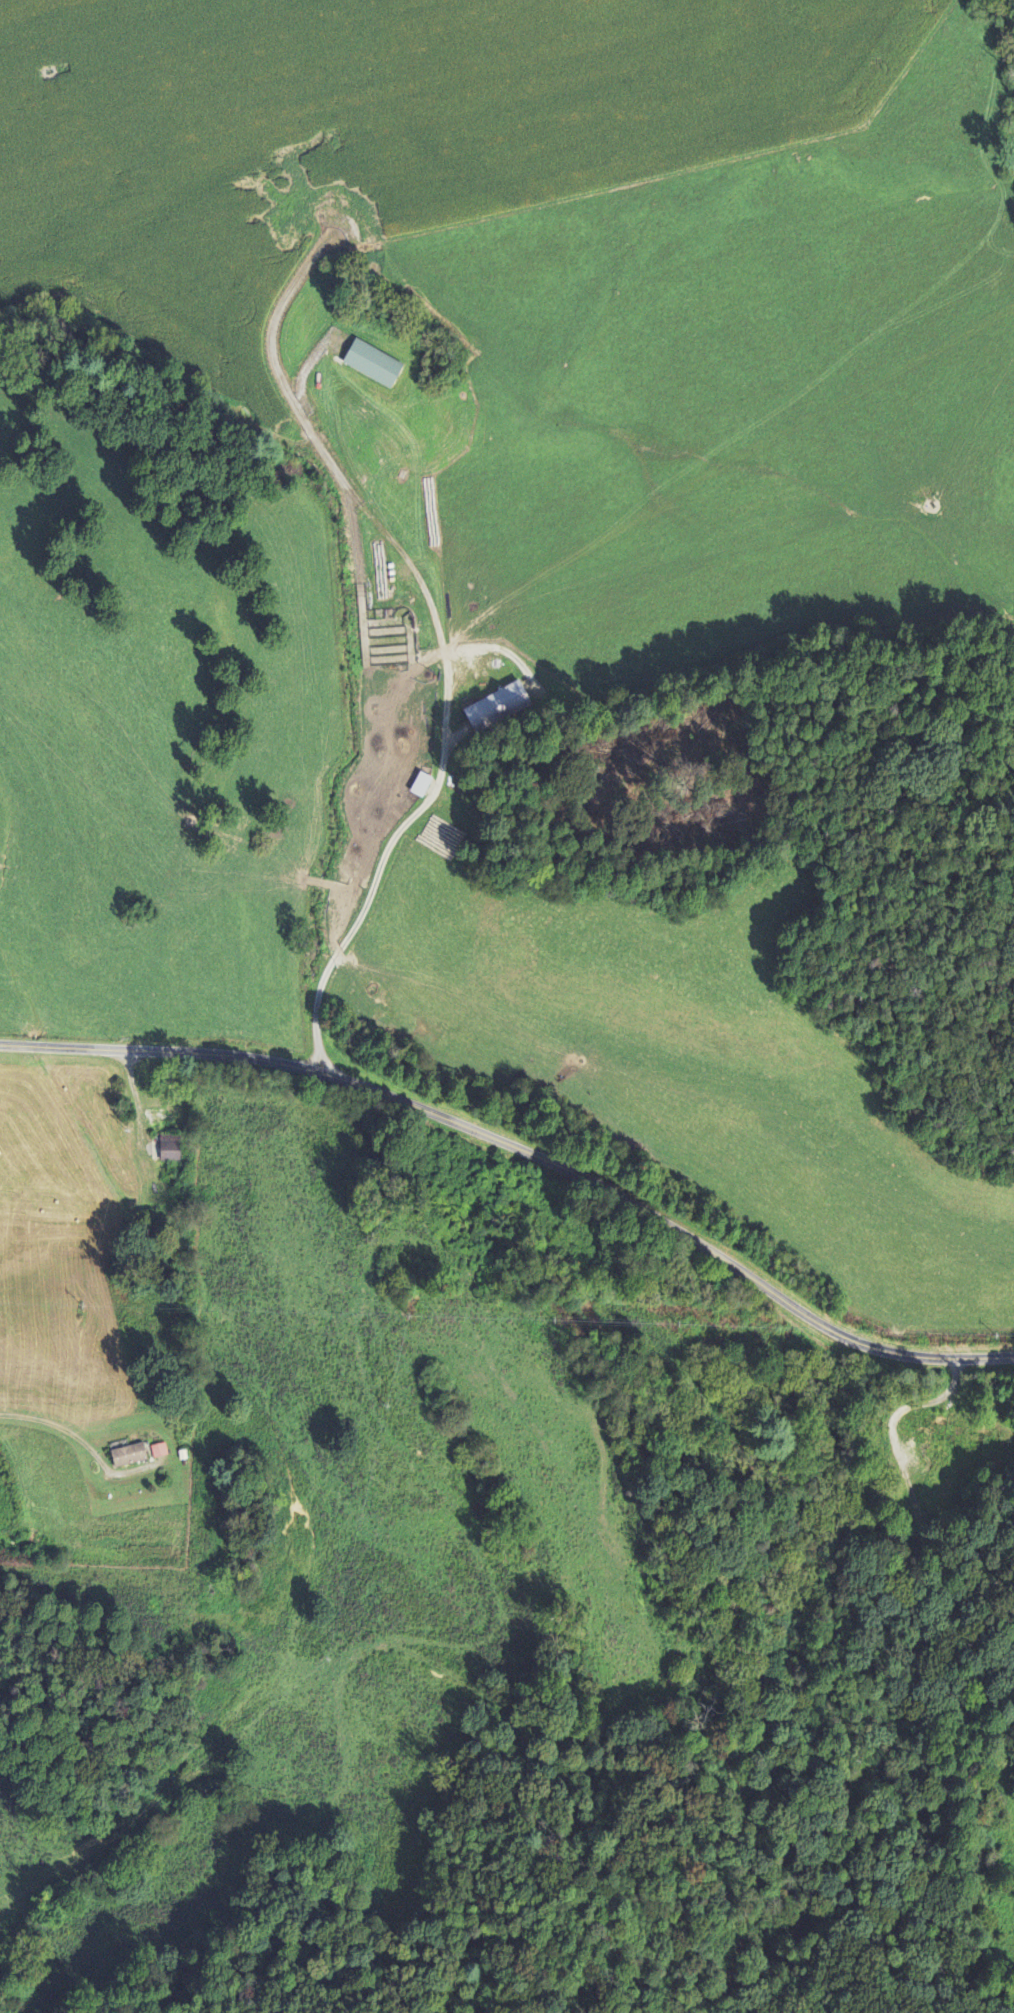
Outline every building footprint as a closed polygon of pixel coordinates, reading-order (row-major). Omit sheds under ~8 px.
[(343,366),(393,390),(404,365),(355,341),(343,366)] [(462,710),(474,734),(532,706),(520,682),(462,710)] [(181,1136),(160,1137),(161,1163),(181,1163),(181,1136)] [(151,1447),(154,1460),(169,1456),(166,1444),(151,1447)] [(115,1468),(149,1462),(146,1445),(112,1450),(115,1468)]
